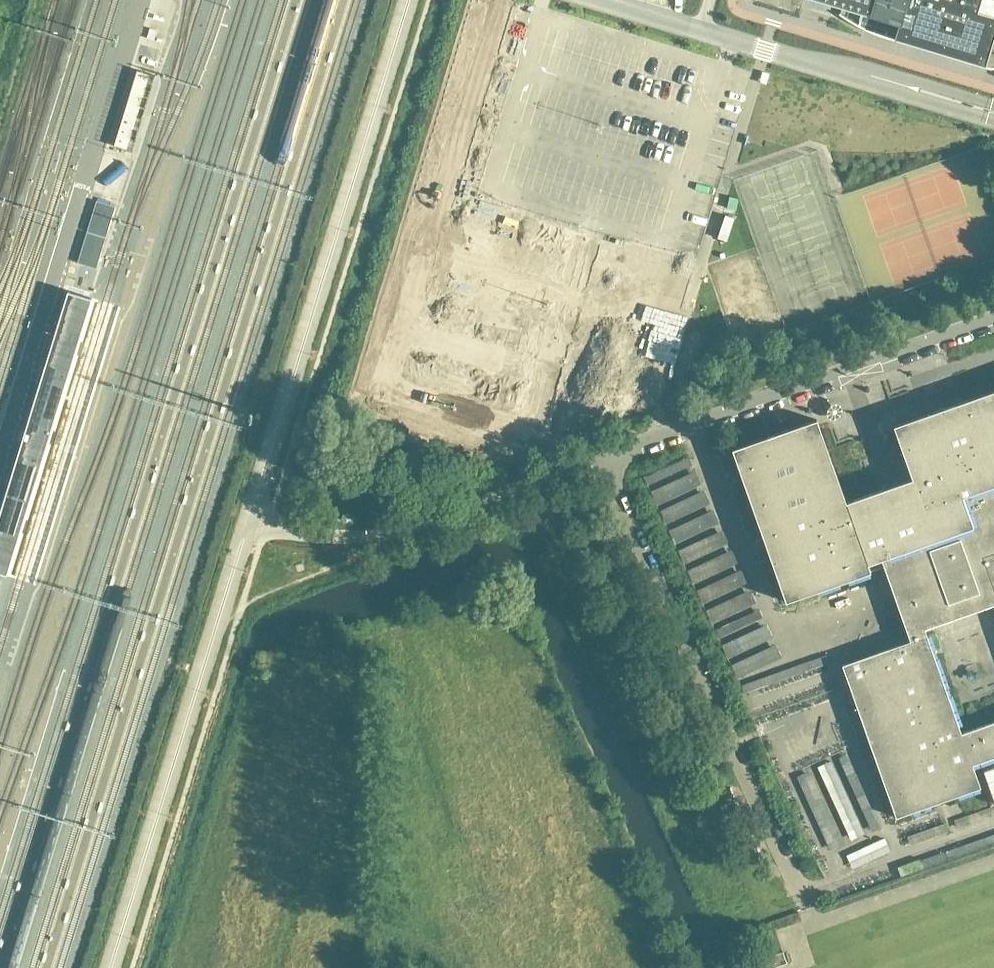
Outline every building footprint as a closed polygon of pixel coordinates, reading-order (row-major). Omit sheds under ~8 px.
[(860,12),(859,12),(858,24),(858,26),(860,26),(862,27),(864,29),(866,30),(869,31),(871,32),(873,33),(877,34),(880,35),(883,36),(886,37),(890,38),(897,40),(925,49),(957,58),(979,65),(980,65),(986,67),(989,68),(990,66),(986,65),(989,54),(993,56),(993,0),(820,0),(860,12)] [(155,74),(136,68),(112,145),(132,151),(155,74)] [(0,518),(0,573),(8,575),(93,299),(69,292),(0,518)] [(993,485),(993,390),(894,425),(912,478),(846,502),(817,418),(732,448),(786,601),(871,571),(868,563),(881,558),(910,640),(842,664),(896,817),(981,786),(973,764),(993,756),(993,721),(962,732),(925,628),(993,603),(993,489),(993,485)] [(354,517),(342,514),(341,519),(353,522),(354,517)]
